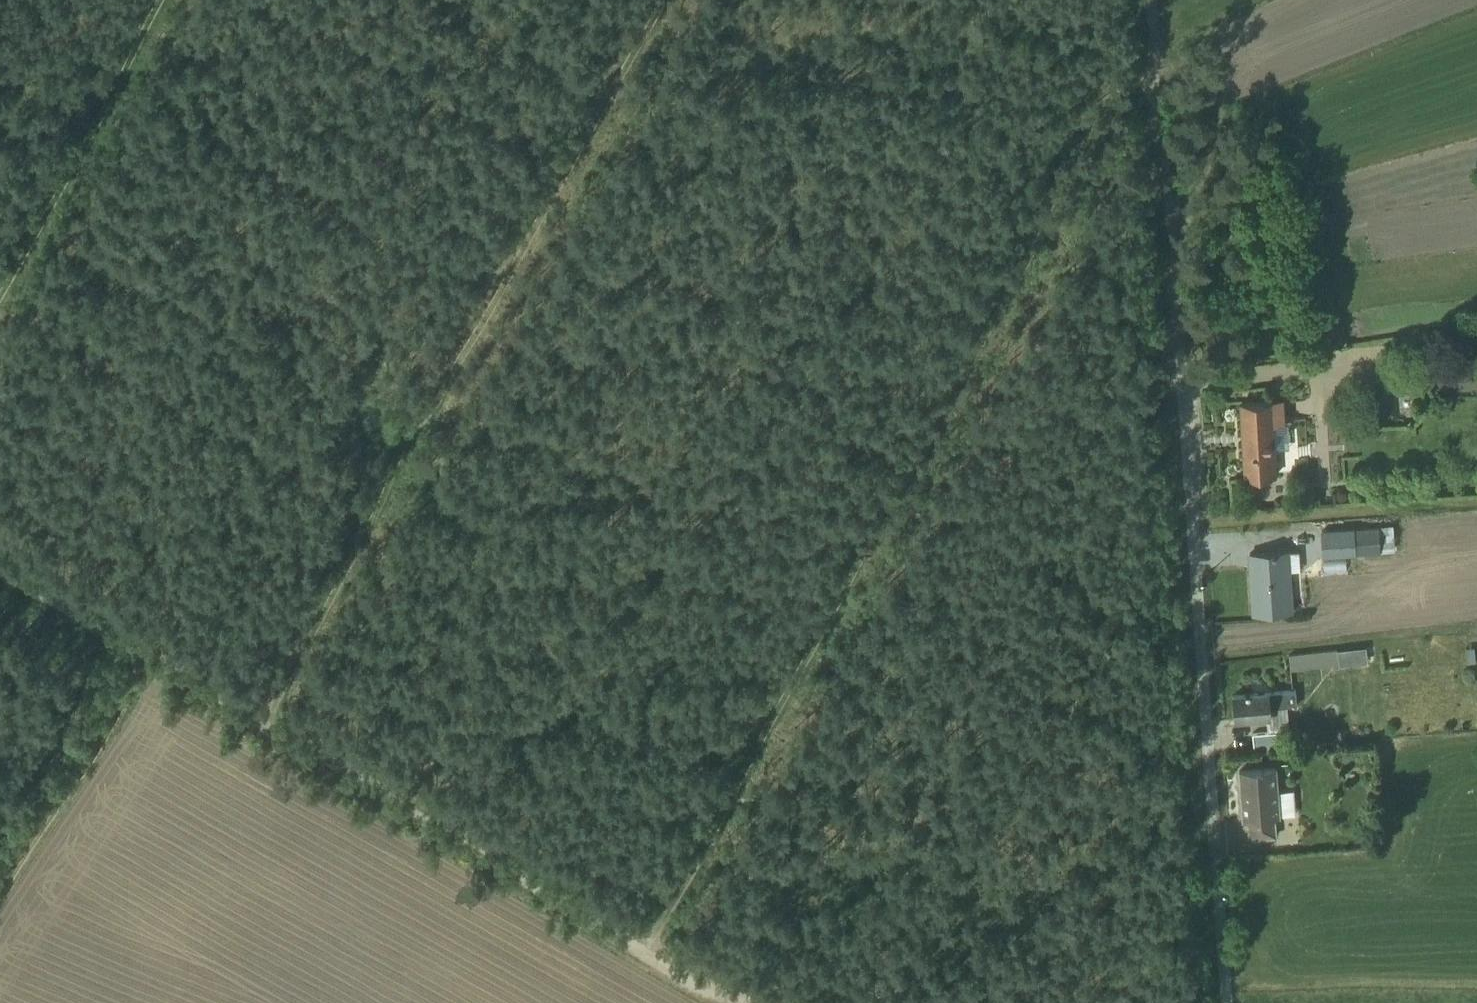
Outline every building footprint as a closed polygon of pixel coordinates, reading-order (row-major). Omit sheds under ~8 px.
[(1284,400),(1242,402),(1246,478),(1279,477),(1279,472),(1309,471),(1307,421),(1286,422),(1284,400)] [(1320,528),(1322,554),(1405,550),(1403,524),(1320,528)] [(1297,552),(1250,553),(1252,613),(1293,612),(1291,570),(1298,570),(1297,552)] [(1377,644),(1293,654),(1295,669),(1338,664),(1338,669),(1379,664),(1377,644)] [(1295,689),(1234,694),(1236,719),(1267,716),(1268,731),(1252,732),(1253,749),(1277,747),(1275,729),(1289,728),(1287,706),(1296,705),(1295,689)] [(1277,768),(1240,771),(1245,825),(1250,824),(1251,838),(1277,836),(1276,821),(1281,820),(1277,768)]
